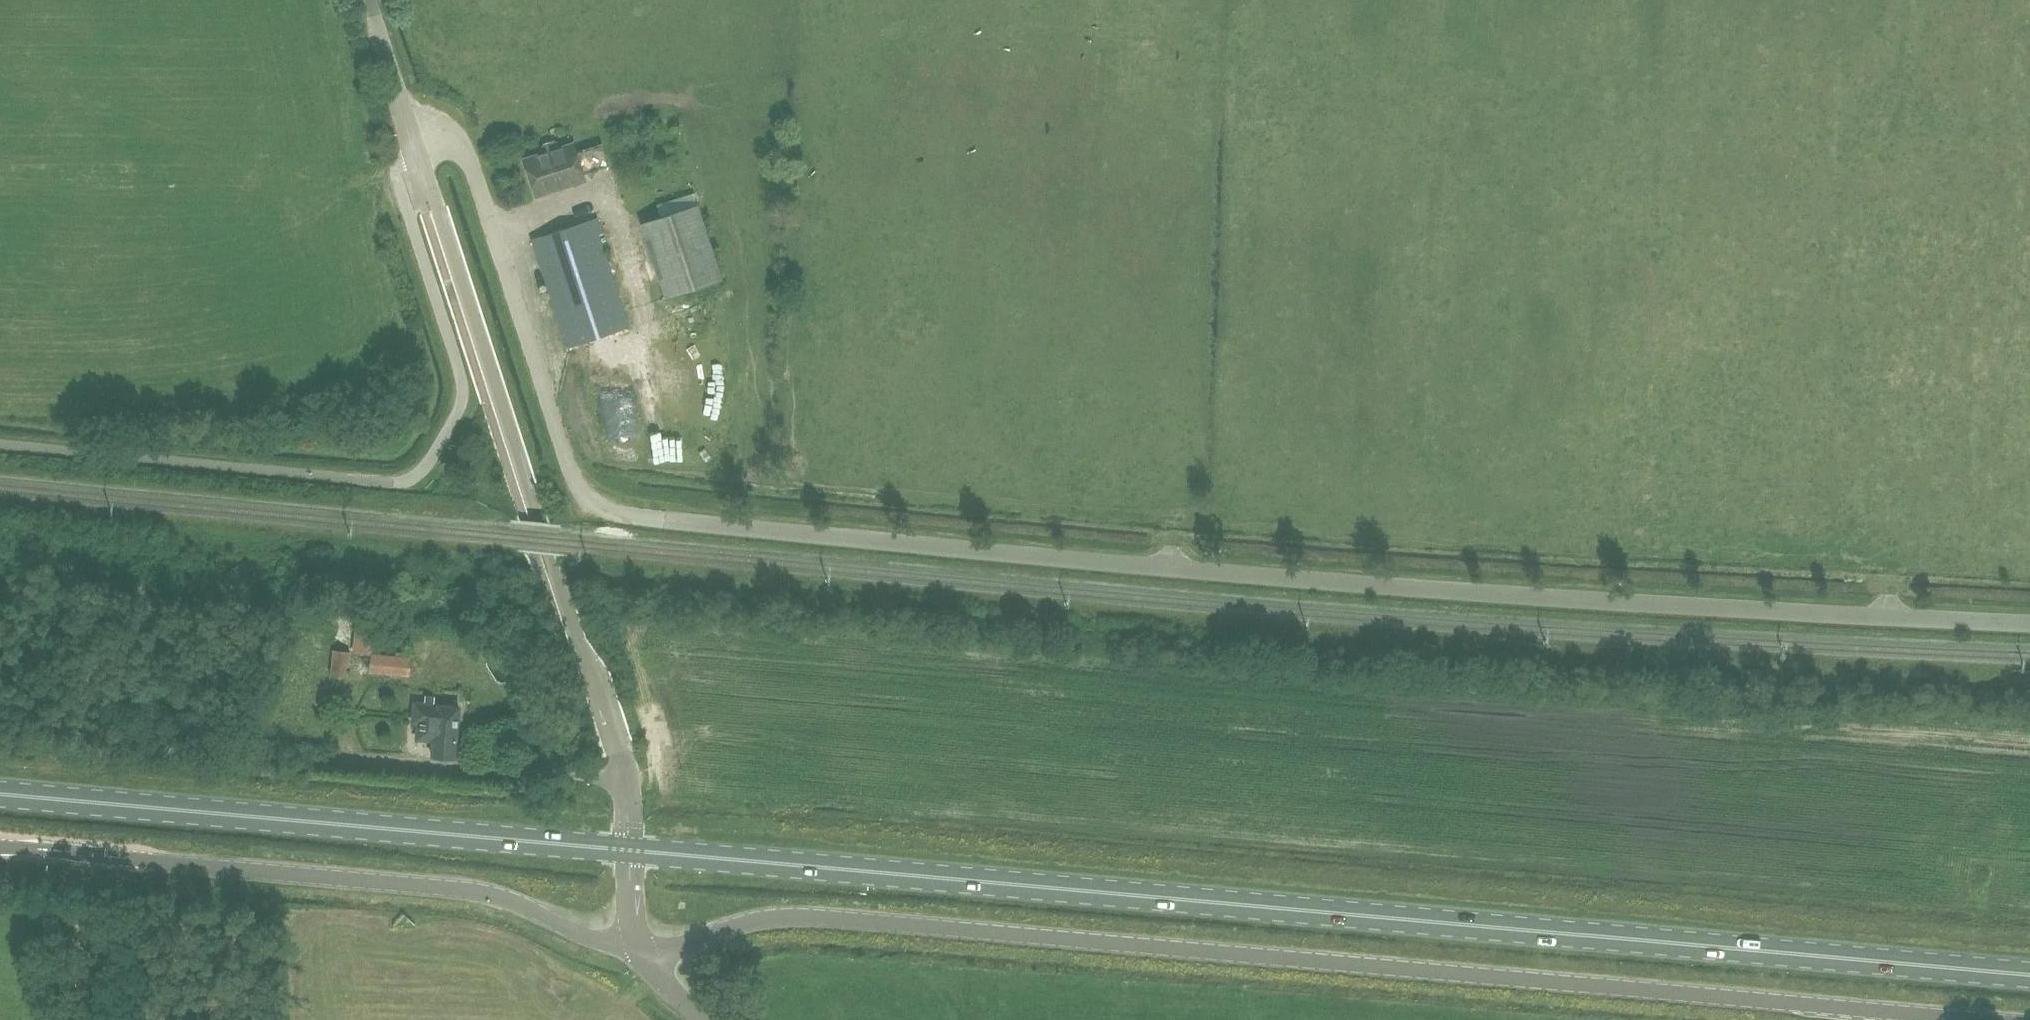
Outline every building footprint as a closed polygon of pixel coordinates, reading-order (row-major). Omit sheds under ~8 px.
[(559,147),(557,143),(554,141),(544,145),(543,148),(544,152),(524,159),(536,197),(585,182),(582,175),(609,166),(602,145),(577,153),(574,142),(559,147)] [(665,299),(722,280),(697,204),(639,224),(665,299)] [(568,346),(629,326),(594,218),(533,238),(568,346)] [(369,656),(374,618),(357,616),(352,654),(369,656)] [(348,676),(351,650),(332,649),(330,674),(348,676)] [(405,672),(407,655),(372,652),(370,668),(405,672)] [(435,703),(435,695),(425,694),(424,702),(414,701),(412,721),(418,721),(416,738),(433,739),(432,755),(454,757),(459,705),(435,703)]
